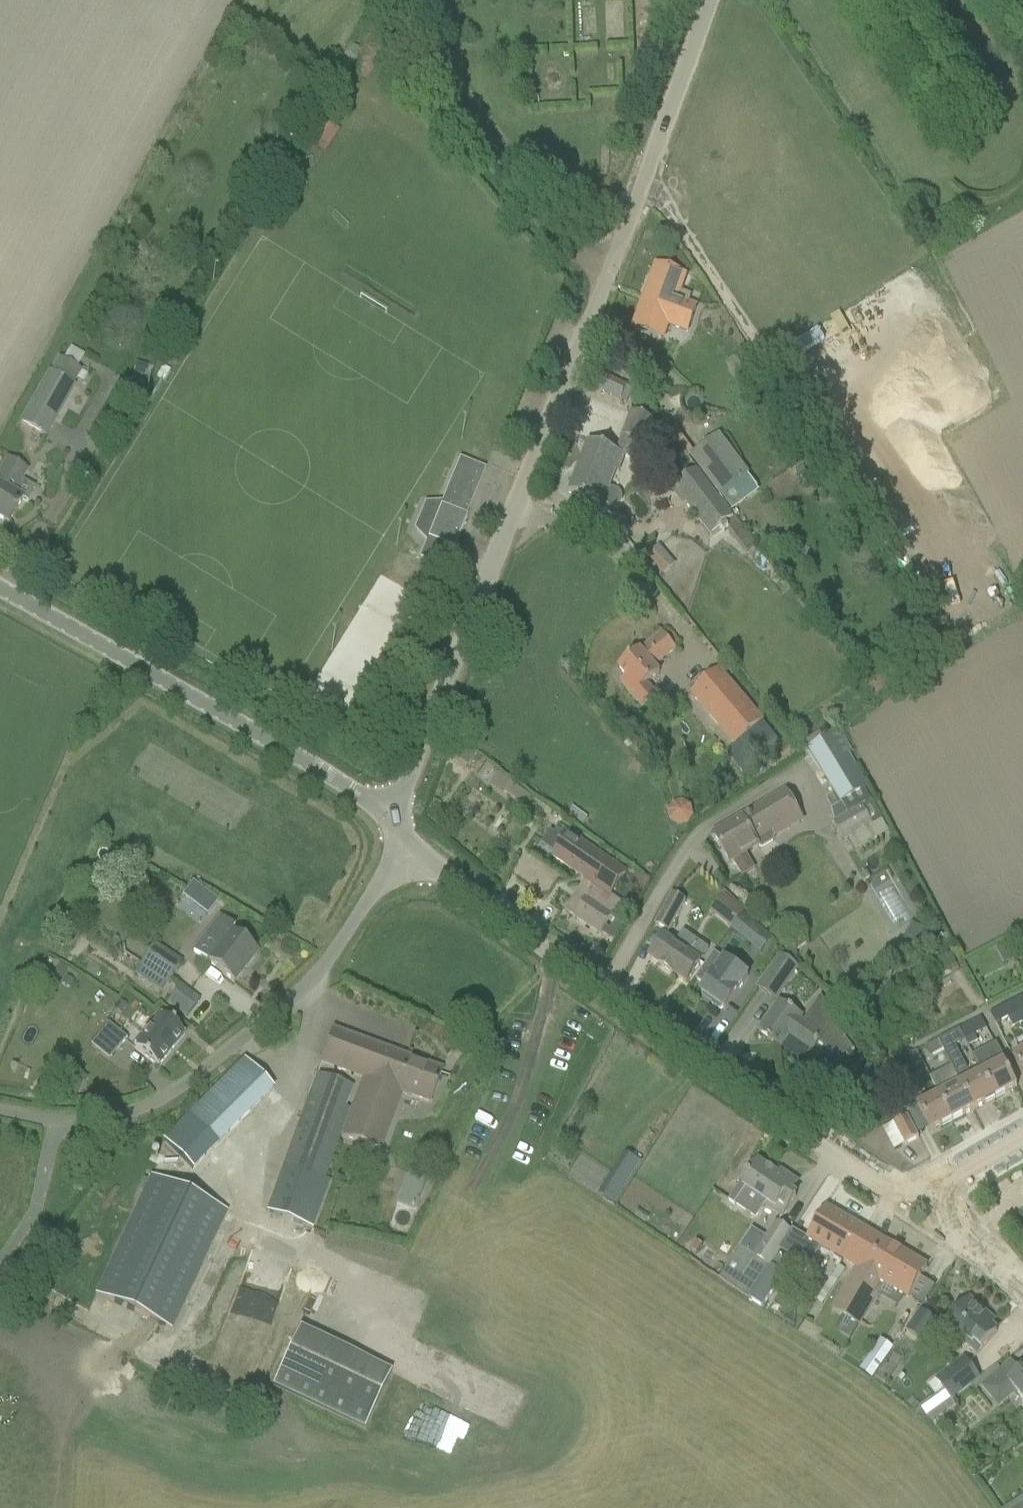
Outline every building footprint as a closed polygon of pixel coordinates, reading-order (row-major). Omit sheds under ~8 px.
[(350,45),(334,74),(343,79),(359,49),(350,45)] [(640,315),(687,332),(696,309),(688,306),(692,297),(679,292),(684,277),(657,267),(640,315)] [(727,362),(737,378),(746,373),(736,357),(727,362)] [(50,374),(22,424),(45,437),(73,387),(82,372),(61,360),(51,375),(50,374)] [(136,363),(133,375),(144,378),(147,366),(136,363)] [(668,426),(632,412),(622,437),(633,441),(659,451),(668,426)] [(720,435),(690,458),(719,497),(721,496),(734,486),(746,502),(760,492),(748,476),(749,475),(720,435)] [(619,492),(613,489),(626,458),(588,443),(569,493),(602,506),(603,504),(611,508),(614,508),(617,507),(620,505),(622,502),(623,501),(622,498),(621,494),(619,492)] [(8,525),(22,501),(13,495),(27,471),(8,460),(0,474),(0,520),(8,525)] [(420,559),(444,568),(452,550),(453,551),(467,518),(465,517),(484,471),(459,461),(441,507),(420,559)] [(697,473),(678,488),(689,500),(685,503),(711,536),(720,528),(724,534),(727,532),(729,530),(726,526),(734,519),(733,518),(697,473)] [(654,552),(648,557),(663,576),(670,570),(654,552)] [(620,684),(641,709),(657,696),(648,684),(660,674),(655,667),(676,649),(662,633),(619,670),(626,678),(620,684)] [(720,670),(691,696),(735,748),(751,768),(780,744),(763,724),(764,723),(720,670)] [(832,733),(807,749),(847,814),(833,823),(844,843),(848,840),(855,852),(888,832),(863,792),(866,790),(832,733)] [(731,826),(714,836),(730,864),(748,854),(758,848),(759,849),(762,850),(775,843),(774,839),(772,835),(802,818),(787,793),(768,803),(731,826)] [(673,804),(668,813),(670,823),(679,827),(688,825),(694,818),(692,807),(683,802),(673,804)] [(566,912),(601,936),(622,905),(611,897),(627,873),(569,834),(554,858),(587,880),(566,912)] [(187,892),(182,898),(208,917),(218,904),(204,893),(193,884),(187,892)] [(711,909),(718,899),(698,884),(690,895),(711,909)] [(896,886),(879,892),(891,925),(909,919),(896,886)] [(627,894),(622,902),(633,910),(639,901),(627,894)] [(656,925),(670,933),(686,903),(672,895),(656,925)] [(725,895),(710,911),(729,928),(744,912),(725,895)] [(76,903),(67,922),(78,927),(86,908),(76,903)] [(741,916),(730,929),(751,946),(752,945),(764,931),(743,914),(741,916)] [(218,971),(234,984),(257,954),(231,933),(234,929),(220,918),(208,934),(194,952),(218,971)] [(674,975),(687,984),(701,964),(699,963),(708,950),(683,933),(675,946),(664,939),(651,959),(661,966),(660,967),(673,976),(674,975)] [(135,973),(163,991),(181,964),(153,946),(135,973)] [(712,1006),(720,1011),(724,1010),(726,1011),(749,978),(715,954),(696,981),(706,988),(702,994),(712,1002),(712,1006)] [(780,956),(758,989),(776,1001),(798,968),(780,956)] [(65,978),(62,984),(68,988),(72,982),(65,978)] [(168,1003),(187,1018),(199,1002),(180,987),(168,1003)] [(770,1016),(759,1032),(769,1039),(768,1041),(780,1049),(789,1035),(813,1052),(818,1045),(834,1055),(849,1043),(829,1017),(833,1013),(821,997),(804,1023),(800,1020),(802,1016),(780,1001),(770,1016)] [(1012,1003),(1022,1024),(1022,997),(1012,1003)] [(1009,1019),(1014,1029),(1022,1024),(1012,1003),(991,1013),(997,1025),(1009,1019)] [(135,1048),(158,1067),(184,1036),(161,1016),(135,1048)] [(961,1030),(969,1047),(979,1042),(975,1036),(988,1030),(982,1019),(961,1030)] [(108,1025),(99,1036),(118,1051),(127,1040),(108,1025)] [(952,1068),(975,1111),(997,1100),(984,1075),(983,1075),(973,1080),(956,1047),(966,1042),(969,1047),(961,1030),(939,1041),(949,1061),(952,1068)] [(324,1180),(340,1138),(380,1152),(403,1093),(430,1103),(441,1072),(333,1032),(321,1066),(361,1081),(350,1111),(345,1109),(353,1090),(317,1075),(267,1212),(313,1229),(330,1182),(324,1180)] [(925,1048),(931,1059),(944,1052),(938,1041),(925,1048)] [(984,1075),(997,1100),(1018,1089),(1005,1064),(1006,1063),(997,1044),(974,1057),(983,1075),(984,1075)] [(882,1069),(890,1085),(904,1078),(902,1074),(922,1063),(916,1052),(882,1069)] [(1022,1078),(1022,1054),(1013,1059),(1022,1078)] [(241,1060),(157,1143),(185,1172),(270,1089),(241,1060)] [(975,1111),(952,1068),(931,1079),(940,1097),(953,1122),(975,1111)] [(74,1070),(65,1086),(78,1094),(88,1079),(74,1070)] [(918,1108),(931,1133),(953,1122),(940,1097),(918,1108)] [(908,1099),(898,1104),(904,1114),(913,1108),(908,1099)] [(894,1125),(905,1147),(920,1140),(909,1118),(894,1125)] [(601,1197),(613,1205),(638,1163),(626,1155),(601,1197)] [(729,1201),(754,1219),(764,1205),(783,1218),(797,1198),(791,1194),(798,1184),(787,1176),(784,1180),(759,1163),(743,1186),(740,1184),(729,1201)] [(348,1166),(339,1174),(348,1183),(356,1176),(348,1166)] [(407,1176),(396,1204),(414,1211),(415,1211),(426,1182),(427,1182),(427,1181),(408,1174),(407,1176)] [(96,1295),(171,1330),(226,1213),(151,1178),(150,1179),(148,1179),(147,1182),(149,1182),(96,1295)] [(792,1235),(782,1251),(810,1268),(821,1248),(822,1246),(846,1260),(863,1230),(827,1209),(817,1226),(818,1227),(809,1241),(794,1232),(792,1235)] [(740,1248),(721,1279),(749,1299),(762,1280),(772,1266),(782,1251),(792,1235),(776,1224),(766,1239),(752,1230),(740,1248)] [(856,1268),(832,1310),(834,1312),(858,1326),(883,1284),(910,1299),(918,1285),(917,1285),(927,1268),(877,1238),(863,1230),(846,1260),(845,1262),(856,1268)] [(772,1266),(749,1299),(762,1308),(785,1274),(782,1273),(772,1266)] [(840,1267),(818,1301),(823,1305),(846,1271),(840,1267)] [(956,1337),(976,1356),(984,1348),(997,1333),(985,1322),(989,1317),(969,1300),(956,1314),(948,1323),(959,1334),(956,1337)] [(921,1310),(906,1331),(922,1343),(937,1322),(921,1310)] [(267,1388),(361,1429),(387,1370),(292,1329),(267,1388)] [(861,1371),(872,1379),(894,1349),(882,1341),(861,1371)] [(872,1379),(884,1388),(906,1358),(894,1349),(872,1379)] [(927,1418),(929,1416),(929,1415),(951,1400),(952,1401),(980,1379),(969,1365),(964,1357),(935,1379),(944,1391),(920,1408),(927,1418)] [(983,1387),(992,1398),(995,1401),(1001,1408),(1018,1393),(1022,1399),(1022,1372),(1022,1373),(1012,1363),(997,1376),(983,1387)] [(929,1416),(934,1422),(956,1405),(952,1401),(951,1400),(929,1415),(929,1416)] [(1010,1507),(1022,1507),(1022,1499),(1010,1507)]
